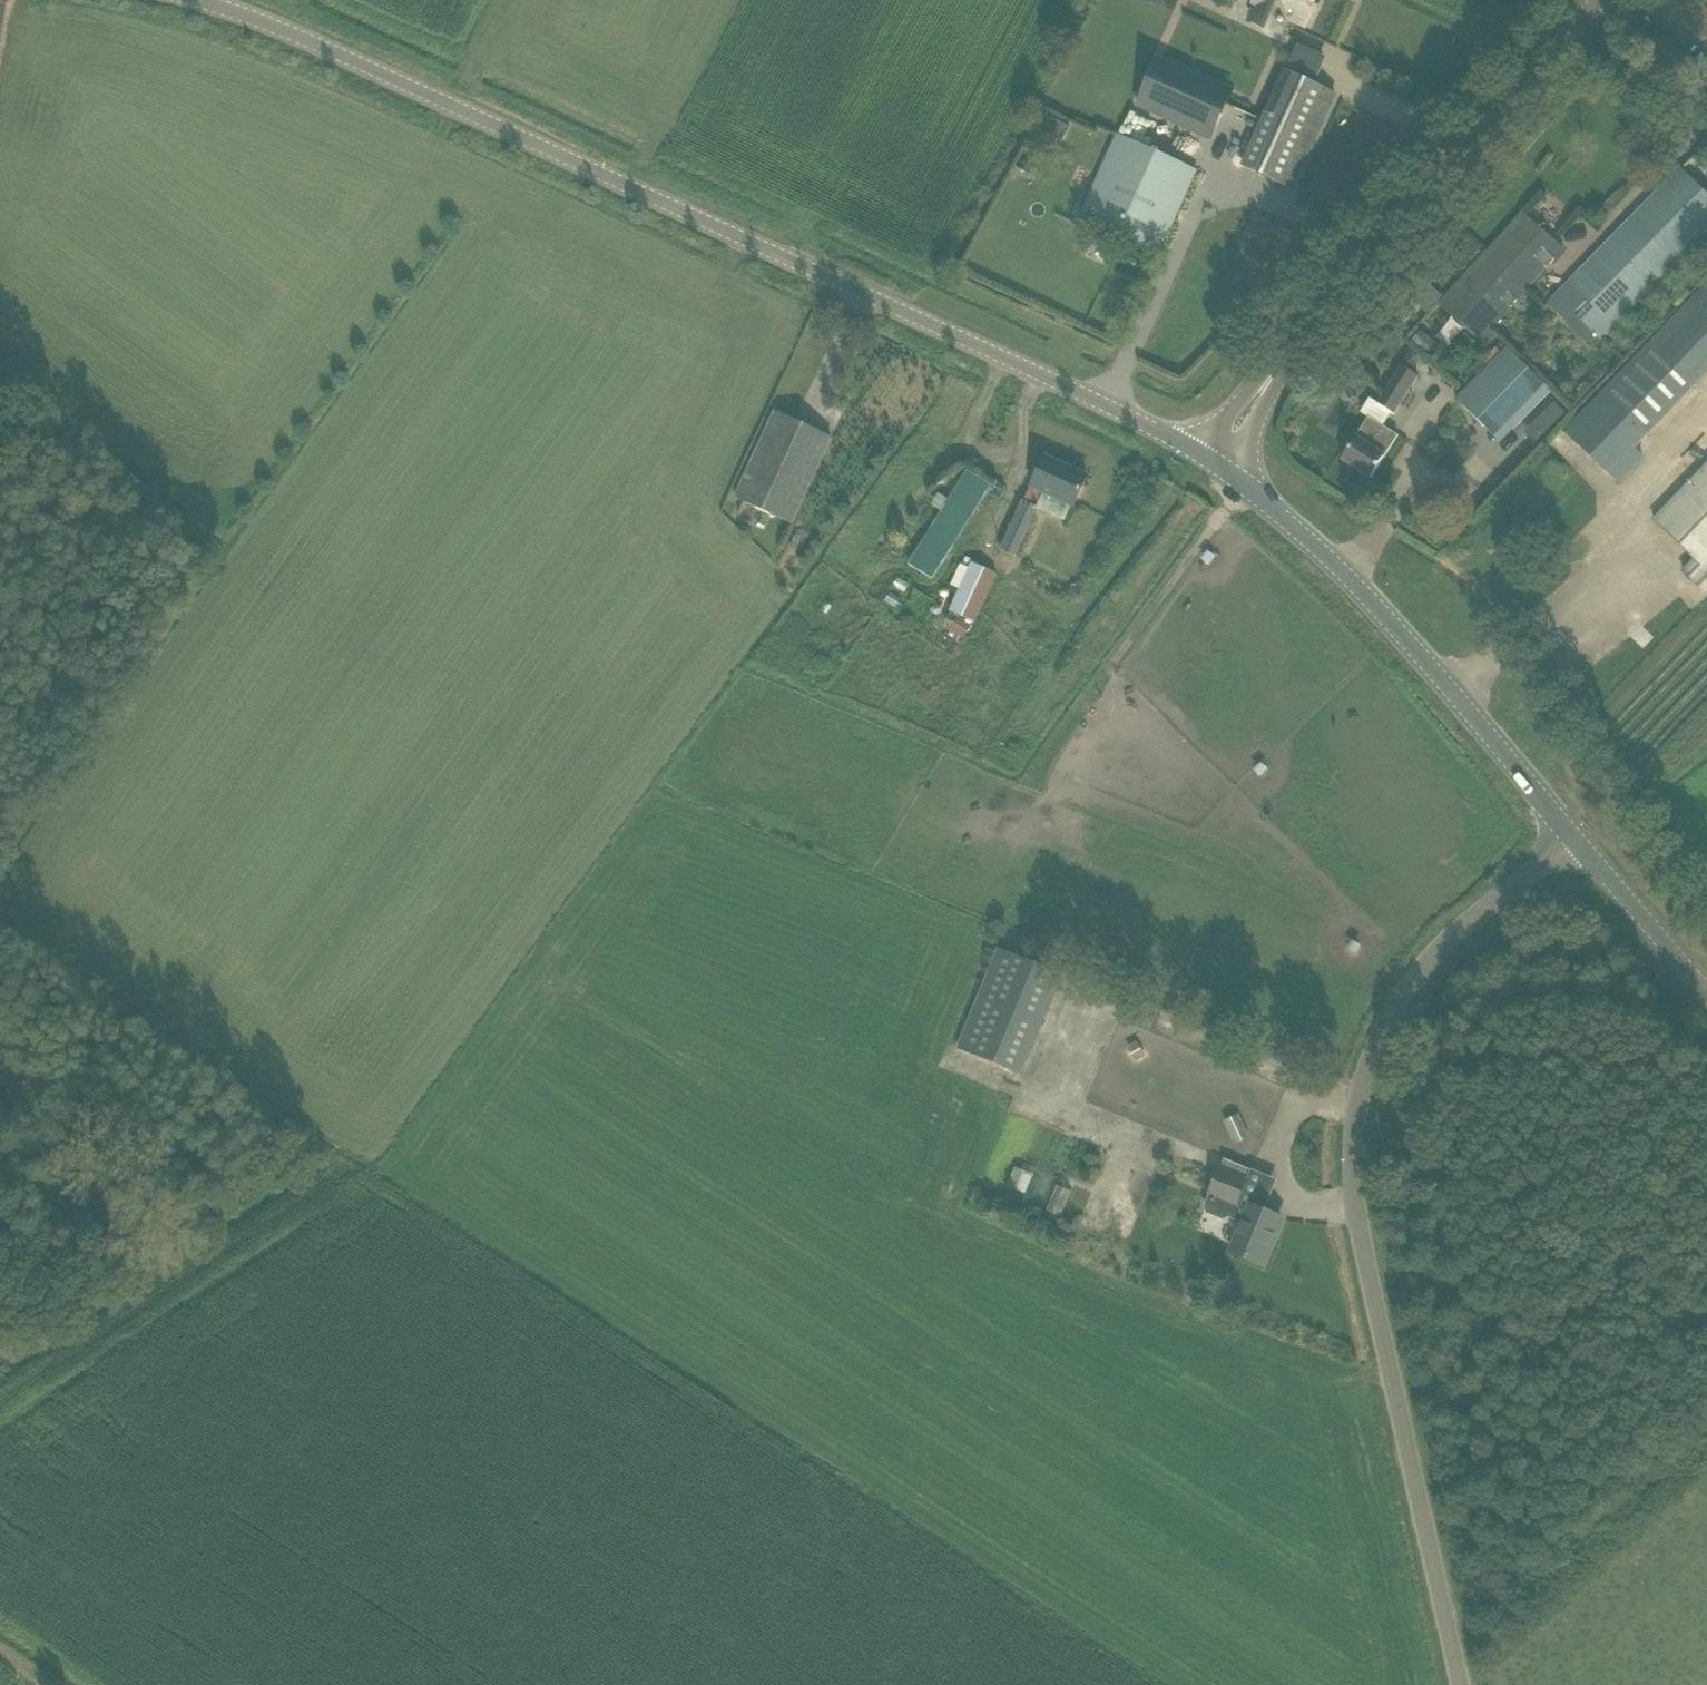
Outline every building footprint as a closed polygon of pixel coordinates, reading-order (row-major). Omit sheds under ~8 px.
[(1255,1),(1262,4),(1255,21),(1277,31),(1277,29),(1280,31),(1282,26),(1279,24),(1282,20),(1284,21),(1287,15),(1307,24),(1315,7),(1316,8),(1318,3),(1317,2),(1318,0),(1255,0),(1255,1)] [(1211,139),(1231,96),(1157,63),(1138,106),(1211,139)] [(1335,94),(1285,72),(1243,166),(1292,188),(1335,94)] [(1407,97),(1394,117),(1414,131),(1427,111),(1407,97)] [(1170,230),(1195,170),(1117,134),(1091,194),(1082,214),(1160,250),(1170,230)] [(1706,231),(1706,196),(1680,169),(1568,283),(1549,304),(1567,322),(1574,315),(1601,340),(1613,327),(1706,231)] [(1439,305),(1480,342),(1564,249),(1523,212),(1439,305)] [(1683,286),(1670,299),(1682,310),(1694,297),(1683,286)] [(1696,383),(1652,341),(1601,394),(1645,437),(1696,383)] [(1551,390),(1506,346),(1455,398),(1484,426),(1497,413),(1513,429),(1551,390)] [(1396,415),(1421,375),(1403,363),(1402,365),(1377,403),(1393,413),(1396,415)] [(1539,441),(1567,410),(1555,399),(1527,430),(1539,441)] [(831,438),(775,412),(736,498),(792,524),(831,438)] [(1383,459),(1397,434),(1368,418),(1342,460),(1371,478),(1383,459)] [(1633,491),(1667,455),(1656,444),(1622,481),(1633,491)] [(1031,488),(1000,550),(1015,557),(1045,494),(1073,507),(1088,477),(1045,457),(1031,488)] [(1654,519),(1694,559),(1683,571),(1695,583),(1706,571),(1706,464),(1654,519)] [(933,579),(991,486),(968,470),(908,565),(933,579)] [(961,587),(951,609),(979,621),(1000,573),(963,557),(952,583),(961,587)] [(1022,1075),(1063,976),(997,949),(956,1049),(1022,1075)] [(1012,1186),(1027,1192),(1034,1173),(1019,1167),(1012,1186)] [(1208,1194),(1209,1195),(1204,1206),(1207,1213),(1223,1220),(1229,1217),(1233,1218),(1249,1179),(1219,1167),(1208,1194)] [(1057,1184),(1050,1211),(1065,1215),(1073,1188),(1057,1184)] [(1250,1206),(1231,1251),(1264,1265),(1274,1240),(1272,1239),(1278,1224),(1279,1224),(1282,1220),(1250,1206)]
